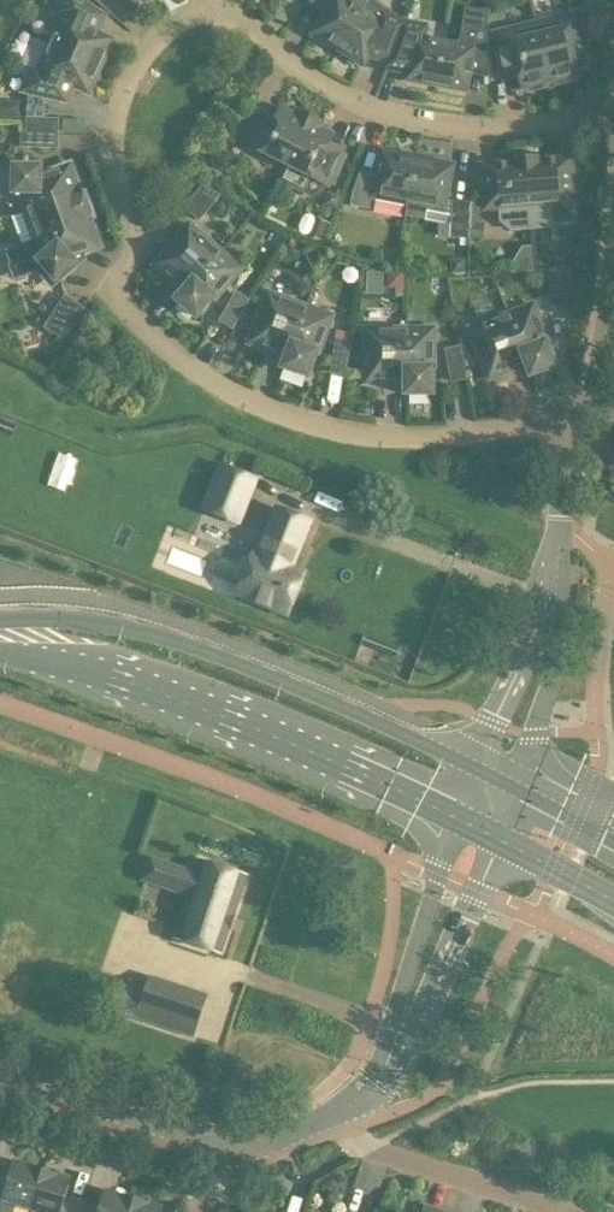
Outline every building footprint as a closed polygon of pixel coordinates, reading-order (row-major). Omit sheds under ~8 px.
[(48,43),(48,44),(102,68),(115,40),(93,30),(100,13),(82,5),(85,0),(61,0),(55,15),(60,17),(48,43)] [(330,44),(339,49),(369,0),(368,0),(317,0),(330,8),(312,38),(329,46),(330,44)] [(346,56),(360,69),(379,39),(395,49),(405,21),(406,20),(392,15),(369,0),(339,49),(347,54),(346,56)] [(574,81),(573,77),(579,76),(571,44),(585,40),(578,12),(536,23),(550,83),(556,82),(557,85),(574,81)] [(405,21),(395,49),(411,52),(406,81),(436,87),(444,42),(425,39),(428,25),(405,21)] [(546,88),(545,84),(550,83),(536,23),(493,33),(500,61),(514,58),(522,90),(528,89),(529,92),(546,88)] [(476,38),(474,47),(444,42),(436,87),(467,92),(474,52),(488,54),(488,40),(476,38)] [(102,68),(48,44),(48,43),(43,41),(20,93),(61,103),(67,87),(90,96),(102,68)] [(5,121),(19,121),(19,105),(5,105),(5,121)] [(286,165),(309,118),(297,112),(295,116),(282,109),(277,119),(270,121),(258,115),(243,144),(286,165)] [(85,131),(86,118),(61,117),(60,130),(85,131)] [(58,134),(58,119),(27,118),(27,133),(58,134)] [(322,125),(309,118),(286,165),(278,181),(303,194),(311,178),(329,186),(343,158),(331,152),(329,145),(333,135),(321,129),(322,125)] [(57,148),(58,134),(27,133),(22,132),(21,147),(57,148)] [(381,151),(377,174),(361,171),(352,194),(350,205),(370,209),(373,198),(407,205),(405,216),(406,216),(418,155),(403,152),(400,155),(381,151)] [(434,162),(433,158),(418,155),(406,216),(425,220),(452,225),(452,204),(446,202),(453,166),(434,162)] [(571,171),(556,172),(555,160),(543,161),(543,158),(526,159),(532,228),(574,225),(573,202),(574,202),(571,171)] [(486,209),(498,208),(499,222),(510,230),(532,228),(526,159),(509,160),(510,164),(497,165),(499,176),(483,177),(486,209)] [(27,212),(83,192),(80,185),(78,186),(70,165),(40,176),(40,168),(14,168),(14,194),(20,194),(27,212)] [(199,219),(220,196),(206,184),(186,208),(199,219)] [(37,239),(93,219),(95,218),(87,198),(85,199),(83,192),(27,212),(37,239)] [(340,197),(328,193),(324,205),(336,209),(340,197)] [(470,238),(470,223),(471,203),(452,202),(452,204),(452,225),(451,238),(470,239),(470,238)] [(93,227),(95,226),(93,219),(37,239),(5,251),(10,264),(8,265),(10,271),(38,262),(55,281),(59,278),(62,282),(74,271),(71,268),(75,264),(70,259),(100,248),(93,227)] [(470,223),(470,238),(484,239),(484,224),(470,223)] [(191,284),(220,250),(189,224),(153,266),(169,279),(170,277),(175,281),(173,283),(184,292),(191,284)] [(220,250),(191,284),(184,292),(177,301),(196,318),(217,294),(220,296),(242,269),(220,250)] [(454,274),(465,274),(465,261),(453,261),(454,274)] [(555,271),(569,273),(570,266),(556,265),(555,271)] [(384,271),(369,271),(368,290),(383,291),(384,271)] [(389,282),(394,287),(404,286),(404,271),(388,272),(389,282)] [(555,271),(550,304),(565,306),(569,273),(555,271)] [(287,358),(306,306),(267,292),(248,344),(268,351),(269,349),(274,351),(273,353),(287,358)] [(233,329),(249,302),(237,294),(221,321),(233,329)] [(65,297),(45,328),(64,340),(84,309),(65,297)] [(507,314),(526,366),(531,377),(555,367),(543,337),(546,336),(534,304),(507,314)] [(306,306),(287,358),(283,369),(307,378),(316,354),(319,355),(333,316),(306,306)] [(526,366),(507,314),(469,329),(475,344),(461,349),(465,369),(481,362),(488,380),(507,373),(506,371),(512,369),(513,371),(526,366)] [(406,384),(406,328),(365,329),(365,384),(385,384),(385,381),(391,381),(391,384),(406,384)] [(406,328),(406,384),(406,395),(432,395),(432,363),(435,363),(434,328),(406,328)] [(351,344),(349,344),(351,333),(338,331),(331,372),(345,375),(351,344)] [(467,379),(465,369),(461,349),(461,348),(447,351),(452,381),(467,379)] [(234,520),(250,479),(221,468),(204,509),(234,520)] [(290,568),(308,522),(277,510),(259,556),(254,554),(238,594),(268,606),(269,611),(279,615),(283,612),(287,614),(303,574),(290,568)] [(150,858),(143,880),(188,896),(173,938),(220,954),(246,875),(201,860),(196,874),(150,858)] [(130,980),(119,1012),(192,1037),(206,995),(151,977),(148,986),(130,980)] [(7,1184),(0,1182),(0,1211),(14,1211),(16,1206),(30,1210),(43,1170),(15,1161),(7,1184)] [(71,1179),(43,1170),(30,1210),(35,1211),(80,1211),(81,1208),(64,1202),(71,1179)] [(134,1199),(106,1190),(99,1211),(130,1211),(134,1199)] [(162,1208),(134,1199),(130,1211),(161,1211),(162,1208)]
